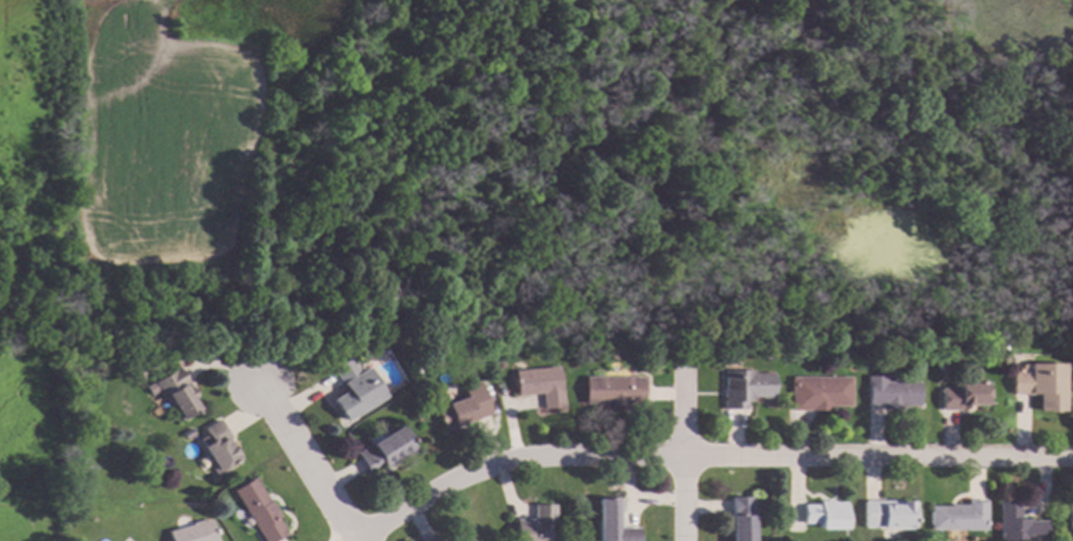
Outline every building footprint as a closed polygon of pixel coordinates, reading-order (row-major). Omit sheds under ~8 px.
[(797,357),(785,357),(785,347),(797,347),(797,357)] [(772,353),(771,360),(763,359),(764,351),(772,353)] [(353,361),(352,363),(357,371),(366,367),(384,396),(344,421),(331,399),(344,390),(331,368),(350,356),(353,361)] [(505,366),(495,367),(494,358),(503,356),(505,366)] [(946,371),(937,371),(937,359),(946,359),(946,371)] [(1062,411),(1036,411),(1036,394),(1010,394),(1010,371),(1020,371),(1020,364),(1062,364),(1062,411)] [(559,389),(560,389),(562,405),(541,408),(540,393),(516,396),(513,370),(557,366),(559,389)] [(184,381),(182,383),(185,389),(189,387),(194,397),(191,399),(196,409),(179,419),(171,405),(167,408),(158,392),(149,397),(143,387),(178,368),(184,381)] [(750,372),(772,372),(772,397),(750,397),(750,401),(744,401),(744,409),(721,409),(721,390),(722,390),(723,368),(750,369),(750,372)] [(883,381),(918,381),(918,404),(901,404),(901,410),(879,410),(879,405),(865,405),(865,376),(883,376),(883,381)] [(642,403),(627,403),(627,409),(603,409),(603,403),(583,403),(583,377),(642,377),(642,403)] [(848,405),(829,405),(829,411),(790,410),(790,377),(848,377),(848,405)] [(986,403),(957,403),(957,410),(938,410),(940,387),(949,388),(949,382),(986,382),(986,403)] [(491,413),(442,431),(434,409),(466,397),(468,400),(484,394),(491,413)] [(233,443),(228,445),(236,457),(227,463),(229,467),(215,476),(208,465),(211,464),(197,441),(206,435),(202,429),(217,419),(233,443)] [(414,450),(384,468),(380,462),(366,472),(354,453),(399,425),(414,450)] [(285,533),(272,540),(262,540),(232,490),(254,477),(268,500),(269,500),(278,516),(276,518),(285,533)] [(751,497),(751,540),(729,540),(729,497),(751,497)] [(636,528),(636,540),(595,540),(595,498),(619,498),(619,528),(636,528)] [(833,501),(845,501),(845,528),(817,528),(817,523),(802,523),(802,505),(817,505),(817,500),(833,500),(833,501)] [(910,529),(880,529),(880,528),(862,528),(862,500),(910,500),(910,529)] [(985,530),(929,529),(929,506),(947,506),(947,505),(965,505),(965,500),(985,500),(985,530)] [(1044,521),(1044,540),(997,540),(997,502),(1018,502),(1018,519),(1028,519),(1028,521),(1044,521)] [(547,523),(547,540),(514,540),(514,519),(533,519),(533,505),(552,505),(552,523),(547,523)] [(208,519),(215,540),(169,540),(167,531),(175,528),(174,526),(200,518),(200,521),(208,519)]
